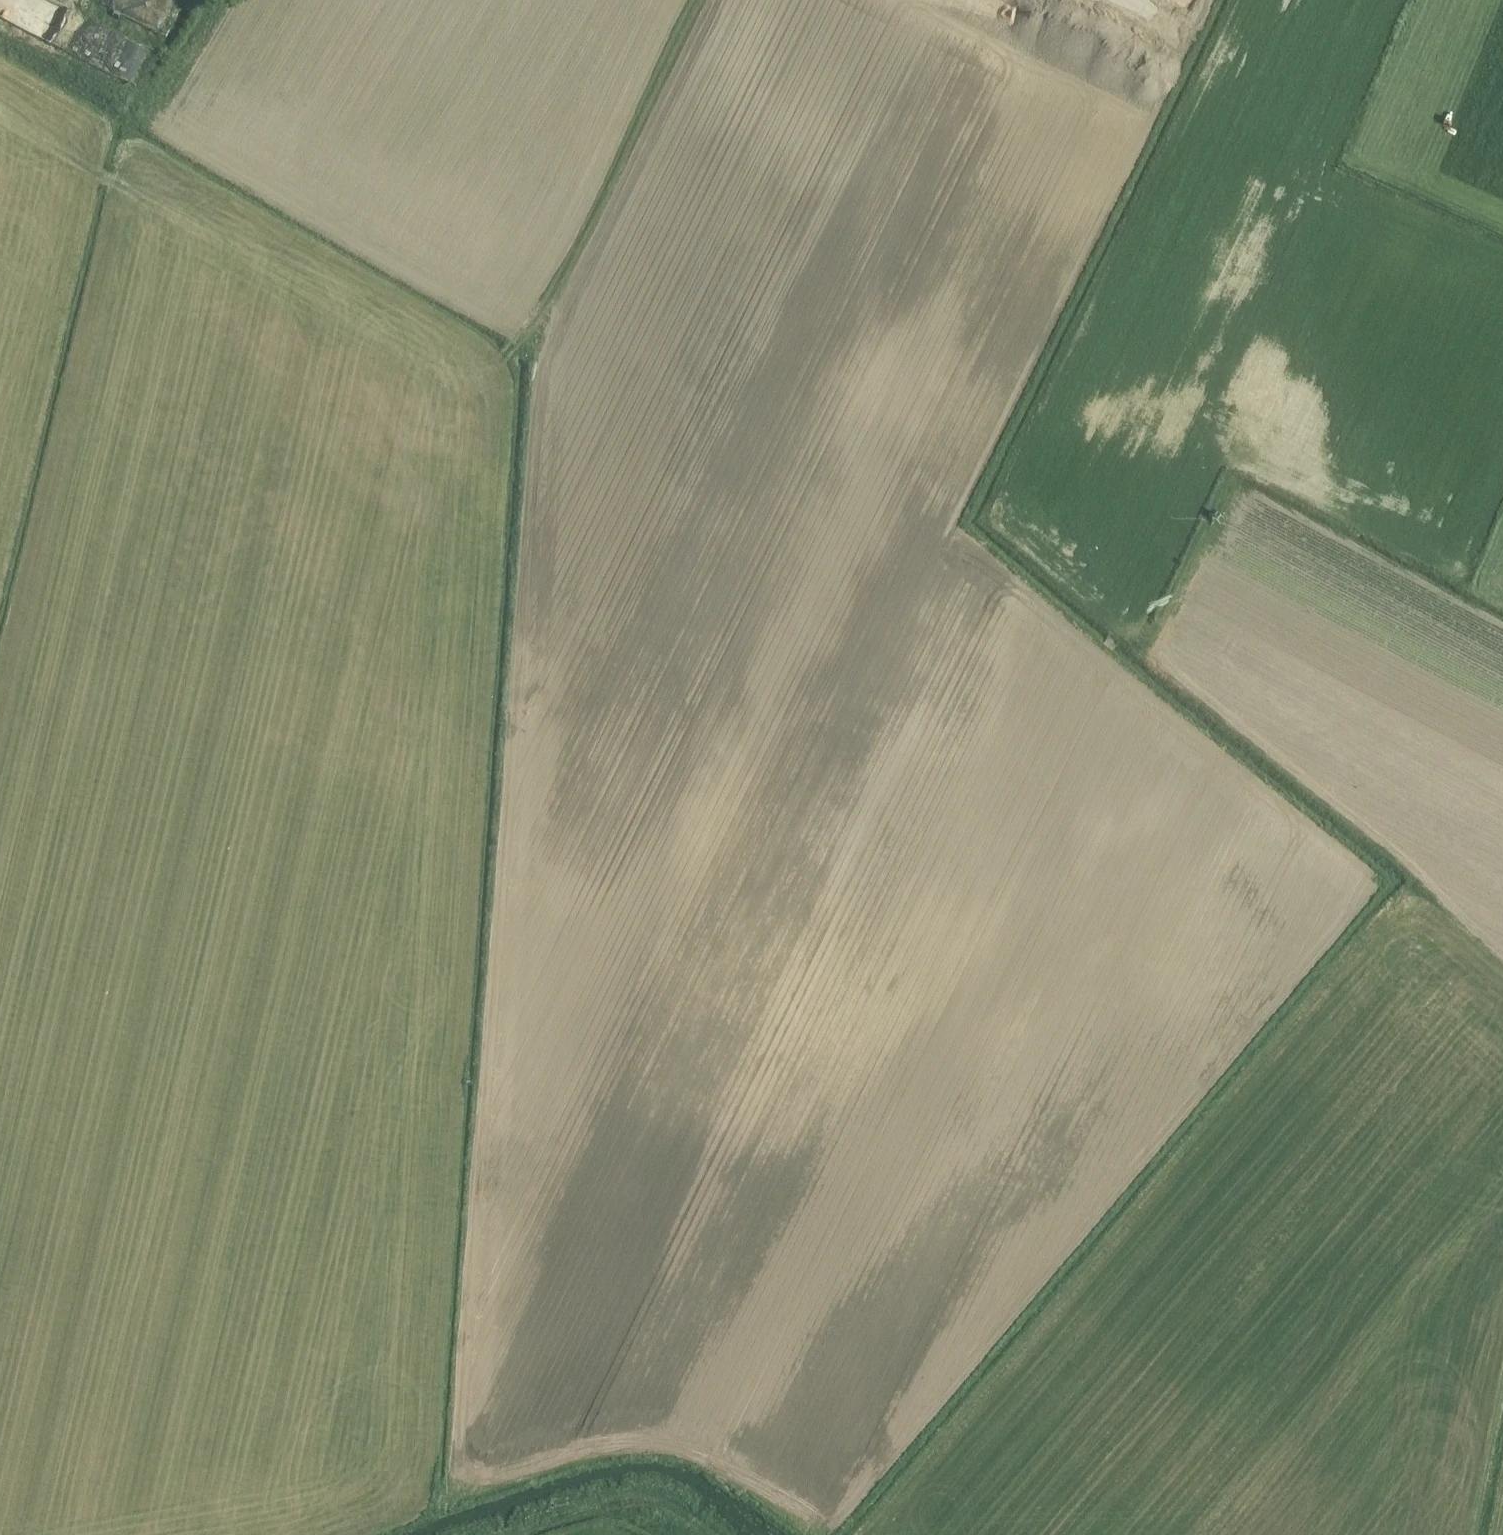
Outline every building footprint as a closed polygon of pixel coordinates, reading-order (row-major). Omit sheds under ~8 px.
[(166,30),(180,5),(171,0),(119,0),(144,14),(142,16),(166,30)] [(152,52),(112,30),(95,61),(136,83),(152,52)]
